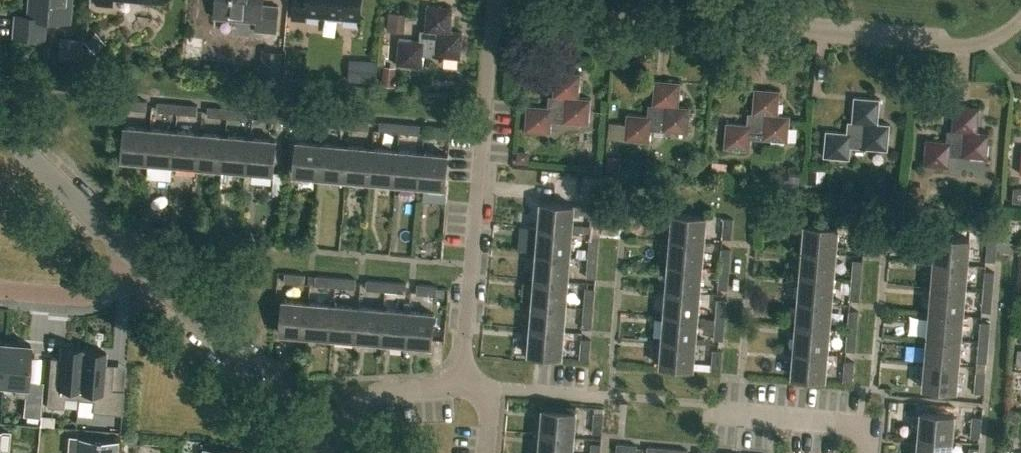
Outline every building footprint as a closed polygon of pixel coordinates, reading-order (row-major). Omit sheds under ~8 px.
[(17,16),(15,37),(45,39),(47,18),(70,20),(72,0),(31,0),(30,17),(17,16)] [(256,30),(276,32),(279,4),(264,3),(264,0),(216,0),(215,12),(257,16),(256,30)] [(293,18),(305,19),(306,13),(361,18),(363,0),(294,0),(293,18)] [(424,41),(399,38),(397,64),(423,67),(424,55),(461,58),(464,32),(452,30),(454,7),(427,4),(424,41)] [(86,42),(96,53),(107,43),(97,32),(86,42)] [(62,37),(59,57),(82,60),(84,39),(62,37)] [(260,48),(258,72),(280,75),(282,49),(260,48)] [(346,59),(344,81),(373,83),(374,61),(346,59)] [(393,85),(395,65),(383,64),(381,83),(393,85)] [(525,131),(551,133),(552,122),(589,125),(591,99),(580,98),(582,73),(555,71),(552,107),(527,105),(525,131)] [(652,116),(627,114),(625,140),(651,142),(652,131),(689,134),(691,107),(680,106),(682,82),(655,80),(652,116)] [(752,124),(727,122),(725,149),(751,151),(752,139),(789,142),(791,116),(779,115),(781,91),(755,89),(752,124)] [(126,97),(126,107),(146,109),(146,98),(126,97)] [(854,97),(851,133),(827,131),(824,157),(850,159),(851,147),(888,150),(890,125),(878,124),(880,99),(854,97)] [(157,100),(157,109),(196,113),(197,103),(157,100)] [(207,113),(247,117),(248,107),(208,104),(207,113)] [(978,132),(980,108),(954,106),(951,142),(926,140),(924,166),(950,168),(951,156),(988,159),(991,133),(978,132)] [(259,108),(258,118),(278,120),(278,110),(259,108)] [(298,121),(317,123),(318,114),(298,112),(298,121)] [(379,128),(418,132),(420,122),(380,119),(379,128)] [(431,135),(451,136),(451,127),(431,125),(431,135)] [(122,160),(148,162),(151,129),(125,127),(122,160)] [(500,128),(499,139),(515,140),(516,129),(500,128)] [(148,162),(173,164),(176,131),(151,129),(148,162)] [(173,164),(198,166),(201,133),(176,131),(173,164)] [(198,166),(223,168),(226,135),(201,133),(198,166)] [(223,168),(248,170),(251,138),(226,135),(223,168)] [(248,170),(273,172),(276,140),(251,138),(248,170)] [(295,175),(321,177),(323,144),(298,142),(295,175)] [(321,177),(346,179),(348,146),(323,144),(321,177)] [(346,179),(371,181),(373,148),(348,146),(346,179)] [(371,181),(396,183),(398,150),(373,148),(371,181)] [(396,183),(421,185),(423,152),(398,150),(396,183)] [(528,162),(528,156),(524,151),(518,151),(517,161),(528,162)] [(421,185),(446,187),(449,154),(423,152),(421,185)] [(608,171),(619,171),(620,154),(608,154),(608,171)] [(712,159),(710,173),(725,175),(727,160),(712,159)] [(812,169),(811,182),(825,183),(826,170),(812,169)] [(1020,202),(1020,186),(1014,186),(1013,201),(1020,202)] [(541,229),(572,232),(573,216),(574,204),(574,203),(543,201),(541,229)] [(591,206),(590,224),(600,225),(601,208),(602,206),(591,205),(591,206)] [(672,240),(705,243),(707,217),(674,215),(672,240)] [(722,237),(733,238),(734,217),(723,216),(722,237)] [(804,251),(837,253),(839,229),(806,226),(804,251)] [(855,227),(853,247),(863,248),(865,228),(855,227)] [(541,229),(539,254),(570,257),(572,232),(541,229)] [(589,235),(587,255),(597,256),(599,238),(599,236),(589,235)] [(935,263),(968,266),(970,240),(937,237),(935,263)] [(985,258),(995,259),(997,239),(987,238),(985,258)] [(670,265),(702,268),(705,243),(672,240),(670,265)] [(998,240),(997,249),(1020,251),(1020,241),(998,240)] [(719,266),(730,267),(732,247),(720,246),(719,266)] [(801,276),(835,279),(837,253),(804,251),(801,276)] [(539,254),(536,279),(568,282),(570,257),(539,254)] [(587,255),(585,275),(595,276),(597,256),(587,255)] [(851,278),(860,279),(862,260),(862,258),(852,257),(851,278)] [(933,288),(966,291),(968,266),(935,263),(933,288)] [(667,290),(700,293),(702,268),(670,265),(667,290)] [(730,267),(719,266),(717,286),(729,287),(730,267)] [(305,272),(285,270),(283,280),(304,282),(305,272)] [(984,270),(982,290),(992,291),(994,271),(984,270)] [(315,273),(315,283),(335,285),(336,275),(315,273)] [(355,286),(355,277),(336,275),(335,285),(355,286)] [(799,303),(832,305),(835,279),(801,276),(799,303)] [(386,278),(366,277),(365,287),(385,289),(386,278)] [(386,278),(385,289),(405,290),(406,280),(386,278)] [(849,298),(859,299),(860,279),(851,278),(849,298)] [(536,279),(534,304),(565,307),(568,282),(536,279)] [(416,291),(436,293),(437,284),(416,282),(416,291)] [(583,306),(592,306),(594,286),(585,286),(583,306)] [(930,312),(963,315),(966,291),(933,288),(930,312)] [(665,315),(698,318),(700,293),(667,290),(665,315)] [(992,293),(983,292),(981,310),(990,311),(992,293)] [(715,317),(725,317),(727,298),(717,297),(715,317)] [(280,333),(306,335),(309,303),(283,301),(280,333)] [(306,335),(332,337),(334,305),(309,303),(306,335)] [(797,325),(830,328),(832,305),(799,303),(797,325)] [(534,304),(532,329),(563,332),(565,307),(534,304)] [(332,337),(357,339),(359,307),(334,305),(332,337)] [(583,306),(581,326),(591,327),(592,306),(583,306)] [(357,339),(382,341),(384,309),(359,307),(357,339)] [(382,341),(407,343),(410,311),(384,309),(382,341)] [(849,309),(848,329),(858,330),(859,310),(849,309)] [(407,343),(433,346),(436,313),(410,311),(407,343)] [(928,337),(961,340),(963,315),(930,312),(928,337)] [(663,340),(696,343),(698,318),(665,315),(663,340)] [(715,317),(713,335),(713,336),(723,337),(725,317),(715,317)] [(980,319),(978,342),(987,343),(989,320),(980,319)] [(795,351),(828,354),(830,328),(797,325),(795,351)] [(532,329),(530,355),(561,358),(563,332),(532,329)] [(848,329),(846,349),(856,350),(858,330),(848,329)] [(926,362),(959,365),(961,340),(928,337),(926,362)] [(581,338),(579,358),(589,359),(591,338),(581,338)] [(661,366),(694,369),(696,343),(663,340),(661,366)] [(7,342),(3,385),(15,386),(14,395),(26,396),(27,381),(30,344),(7,342)] [(978,342),(975,367),(985,367),(987,343),(978,342)] [(51,357),(46,406),(63,408),(64,397),(78,398),(78,400),(79,400),(83,349),(60,347),(59,358),(51,357)] [(710,368),(720,369),(722,349),(712,348),(710,368)] [(83,349),(79,400),(93,401),(93,412),(122,414),(123,390),(111,389),(114,364),(105,363),(106,352),(84,350),(84,349),(83,349)] [(793,377),(826,380),(828,354),(795,351),(793,377)] [(844,359),(842,379),(852,380),(854,359),(844,359)] [(924,387),(956,391),(959,365),(926,362),(924,387)] [(973,390),(983,391),(985,368),(975,367),(973,390)] [(27,381),(26,396),(42,398),(43,382),(39,382),(27,381)] [(544,408),(541,434),(574,437),(576,411),(544,408)] [(593,410),(591,431),(602,431),(603,411),(593,410)] [(919,439),(952,441),(955,416),(922,413),(919,439)] [(981,415),(972,414),(970,434),(979,435),(981,415)] [(41,416),(41,426),(53,427),(54,417),(41,416)] [(1,449),(9,450),(10,432),(2,431),(0,431),(0,452),(1,452),(1,449)] [(540,452),(573,452),(574,437),(541,434),(540,452)] [(119,441),(79,437),(79,438),(71,437),(70,452),(118,452),(119,441)] [(952,441),(919,439),(918,452),(951,452),(952,441)] [(1004,439),(1004,448),(1016,449),(1017,440),(1004,439)] [(590,452),(600,452),(601,442),(591,441),(590,452)] [(616,444),(616,451),(634,452),(636,452),(637,443),(617,441),(616,444)] [(647,446),(646,452),(666,452),(667,446),(647,444),(647,446)] [(978,446),(969,445),(968,452),(977,452),(978,446)]
